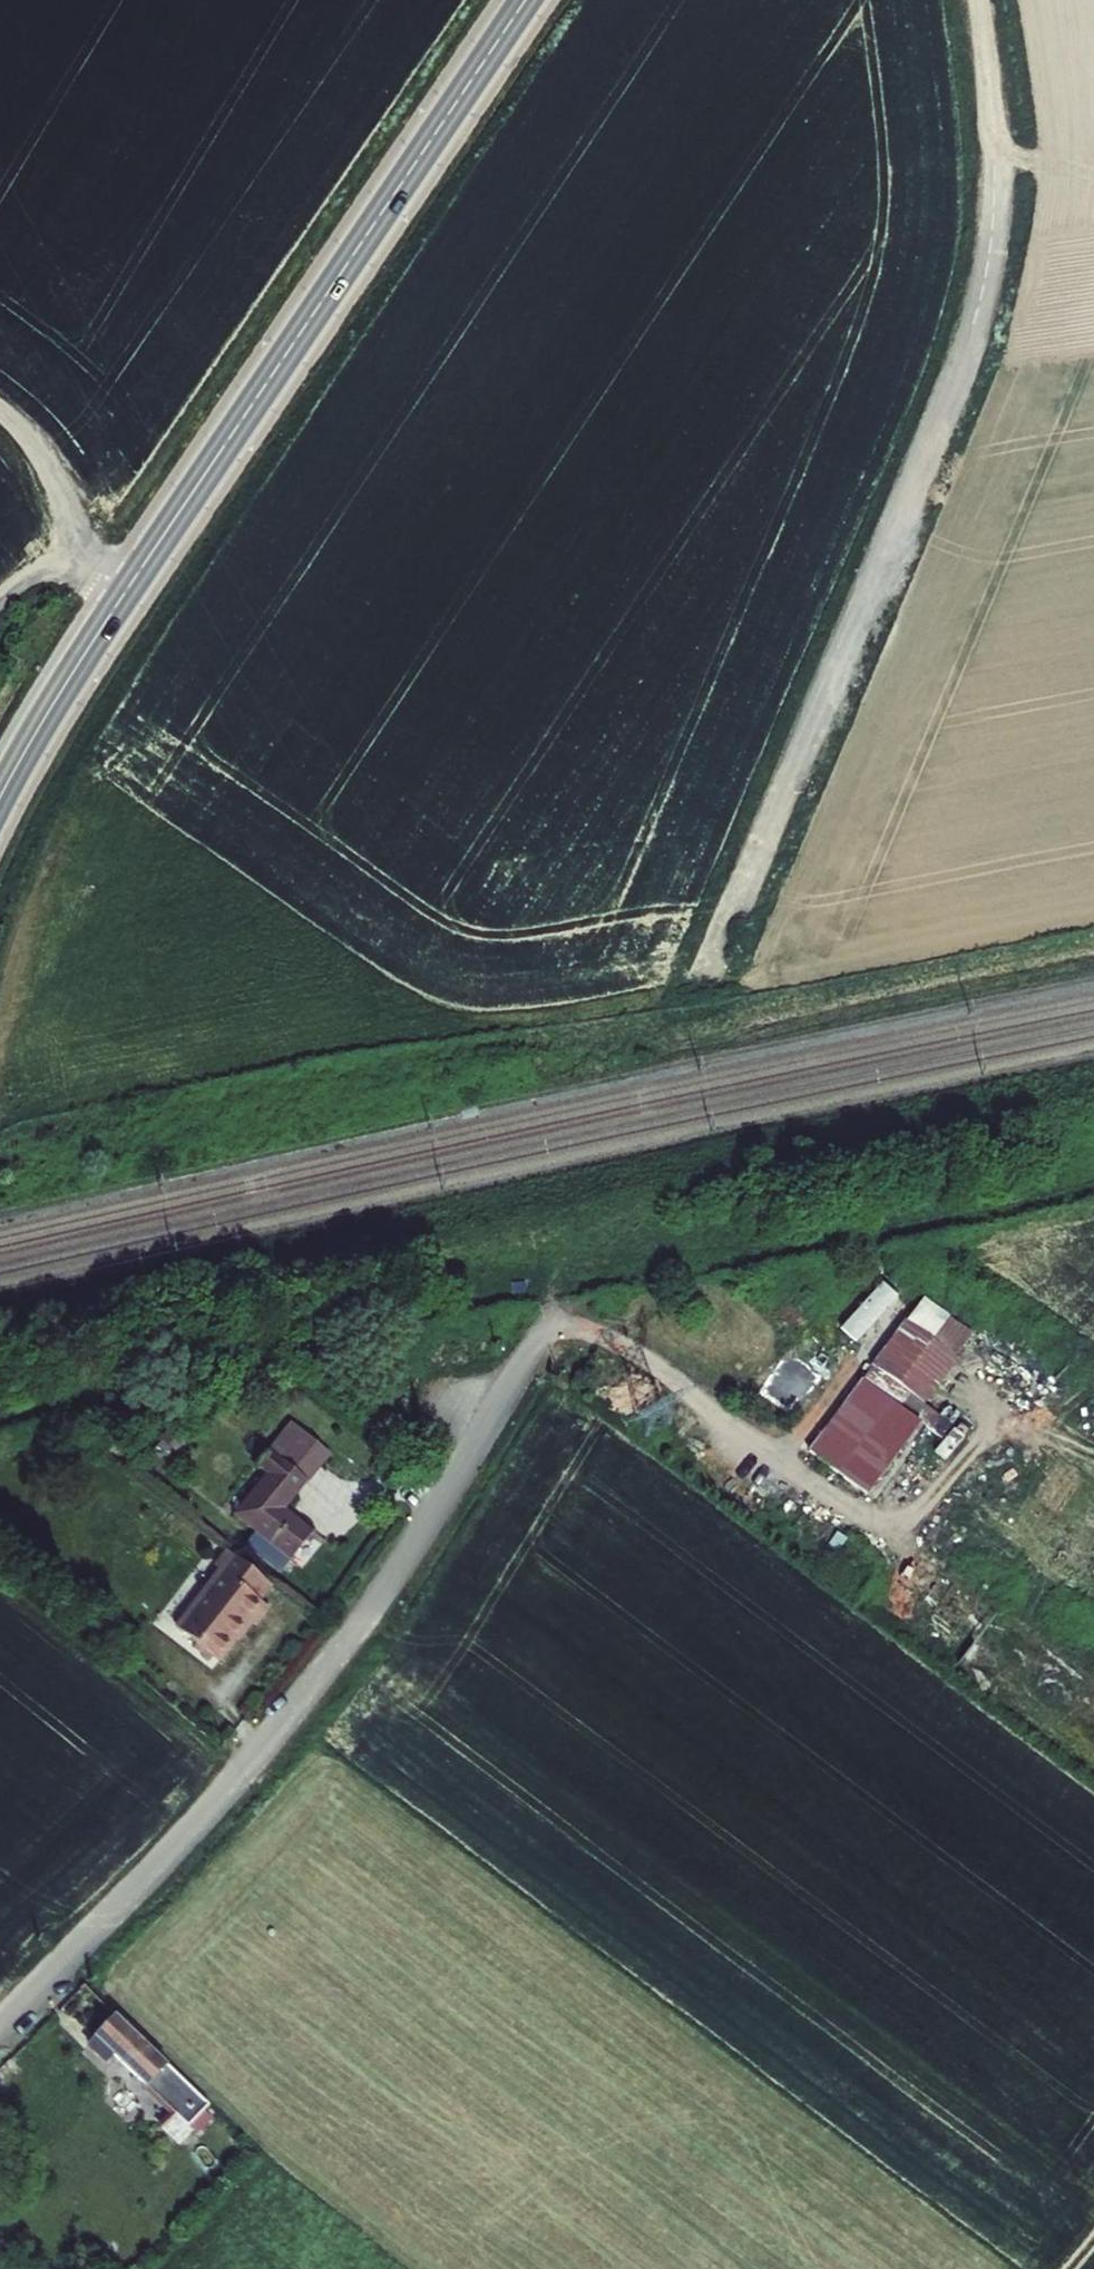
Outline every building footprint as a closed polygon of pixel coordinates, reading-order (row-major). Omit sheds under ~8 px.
[(918,1308),(800,1464),(860,1508),(903,1447),(921,1460),(932,1446),(937,1450),(949,1433),(920,1412),(953,1367),(949,1363),(966,1341),(918,1308)] [(240,1544),(229,1559),(266,1585),(300,1543),(271,1519),(294,1489),(256,1459),(243,1476),(252,1483),(219,1524),(240,1544)] [(223,1568),(167,1640),(209,1673),(241,1633),(246,1638),(261,1619),(250,1612),(262,1596),(223,1568)] [(107,2028),(85,2054),(140,2107),(152,2094),(181,2125),(192,2111),(107,2028)]
